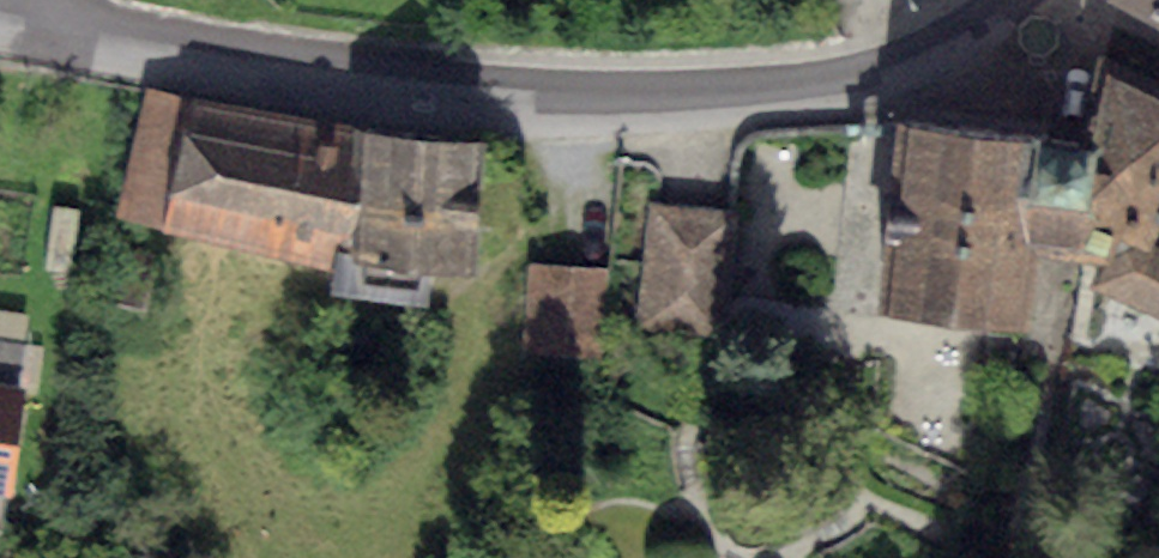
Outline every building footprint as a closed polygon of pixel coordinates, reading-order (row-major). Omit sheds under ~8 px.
[(1158,21),(1158,0),(1122,0),(1158,21)] [(899,117),(876,311),(1026,329),(1033,247),(1103,261),(1093,286),(1158,316),(1158,244),(1156,242),(1158,236),(1158,92),(1106,70),(1094,145),(899,117)] [(362,126),(145,87),(114,216),(327,269),(330,254),(350,257),(362,126)] [(484,137),(362,126),(350,257),(361,258),(359,278),(418,283),(419,262),(473,266),(484,137)] [(735,211),(649,204),(639,323),(725,330),(735,211)] [(607,269),(529,264),(523,353),(601,358),(607,269)] [(20,386),(27,343),(0,339),(0,383),(20,386)] [(10,499),(27,387),(20,386),(0,383),(0,497),(10,499)]
